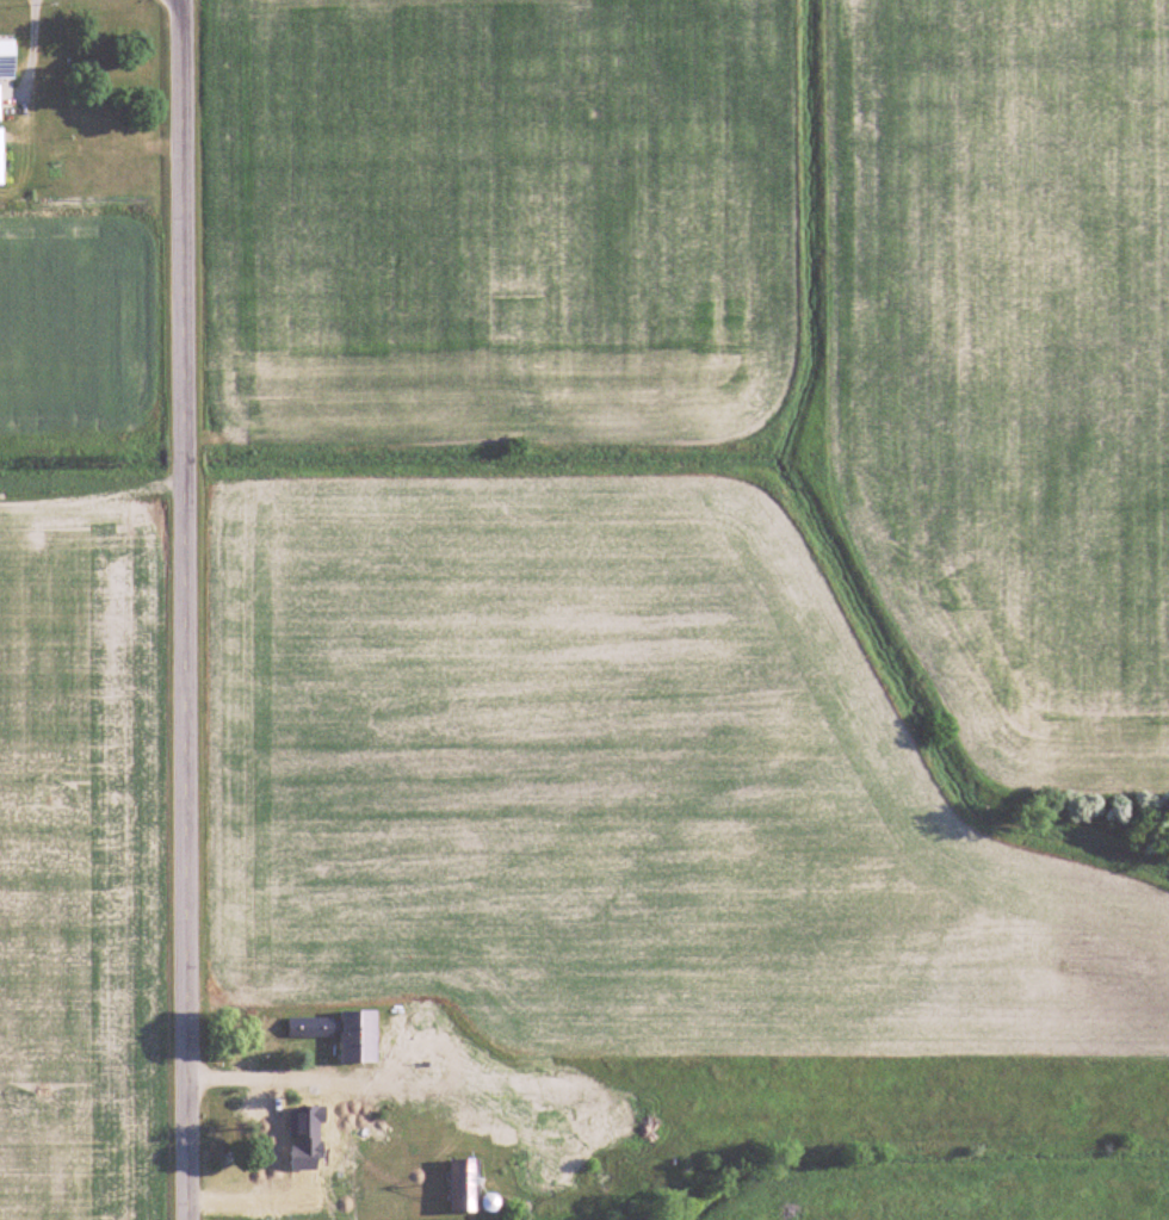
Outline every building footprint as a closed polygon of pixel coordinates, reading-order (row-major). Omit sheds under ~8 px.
[(0,80),(14,80),(16,42),(0,41),(0,94),(0,80)] [(342,1062),(377,1062),(377,1011),(341,1011),(342,1062)] [(288,1036),(338,1036),(338,1018),(288,1018),(288,1036)] [(313,1163),(313,1141),(297,1142),(296,1126),(282,1126),(281,1098),(246,1098),(246,1145),(297,1145),(297,1163),(313,1163)] [(450,1159),(450,1210),(479,1210),(479,1159),(450,1159)]
